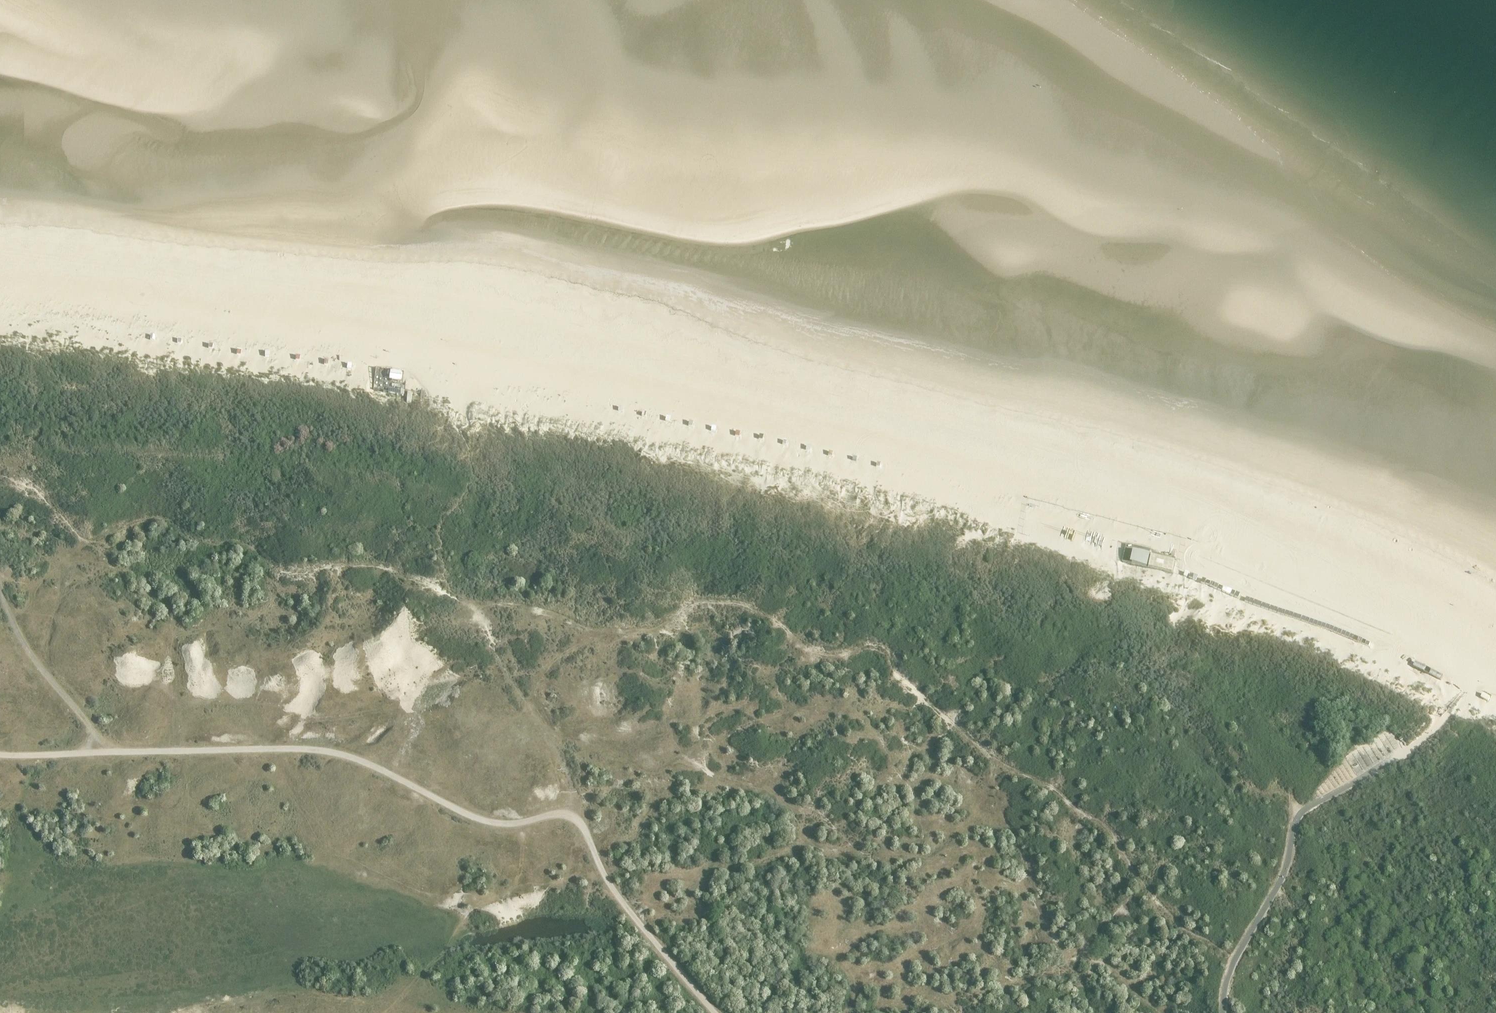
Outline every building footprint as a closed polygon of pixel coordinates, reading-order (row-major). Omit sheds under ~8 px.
[(374,389),(400,393),(403,374),(391,373),(391,371),(376,369),(374,389)] [(1103,551),(1101,562),(1119,566),(1122,555),(1103,551)]
